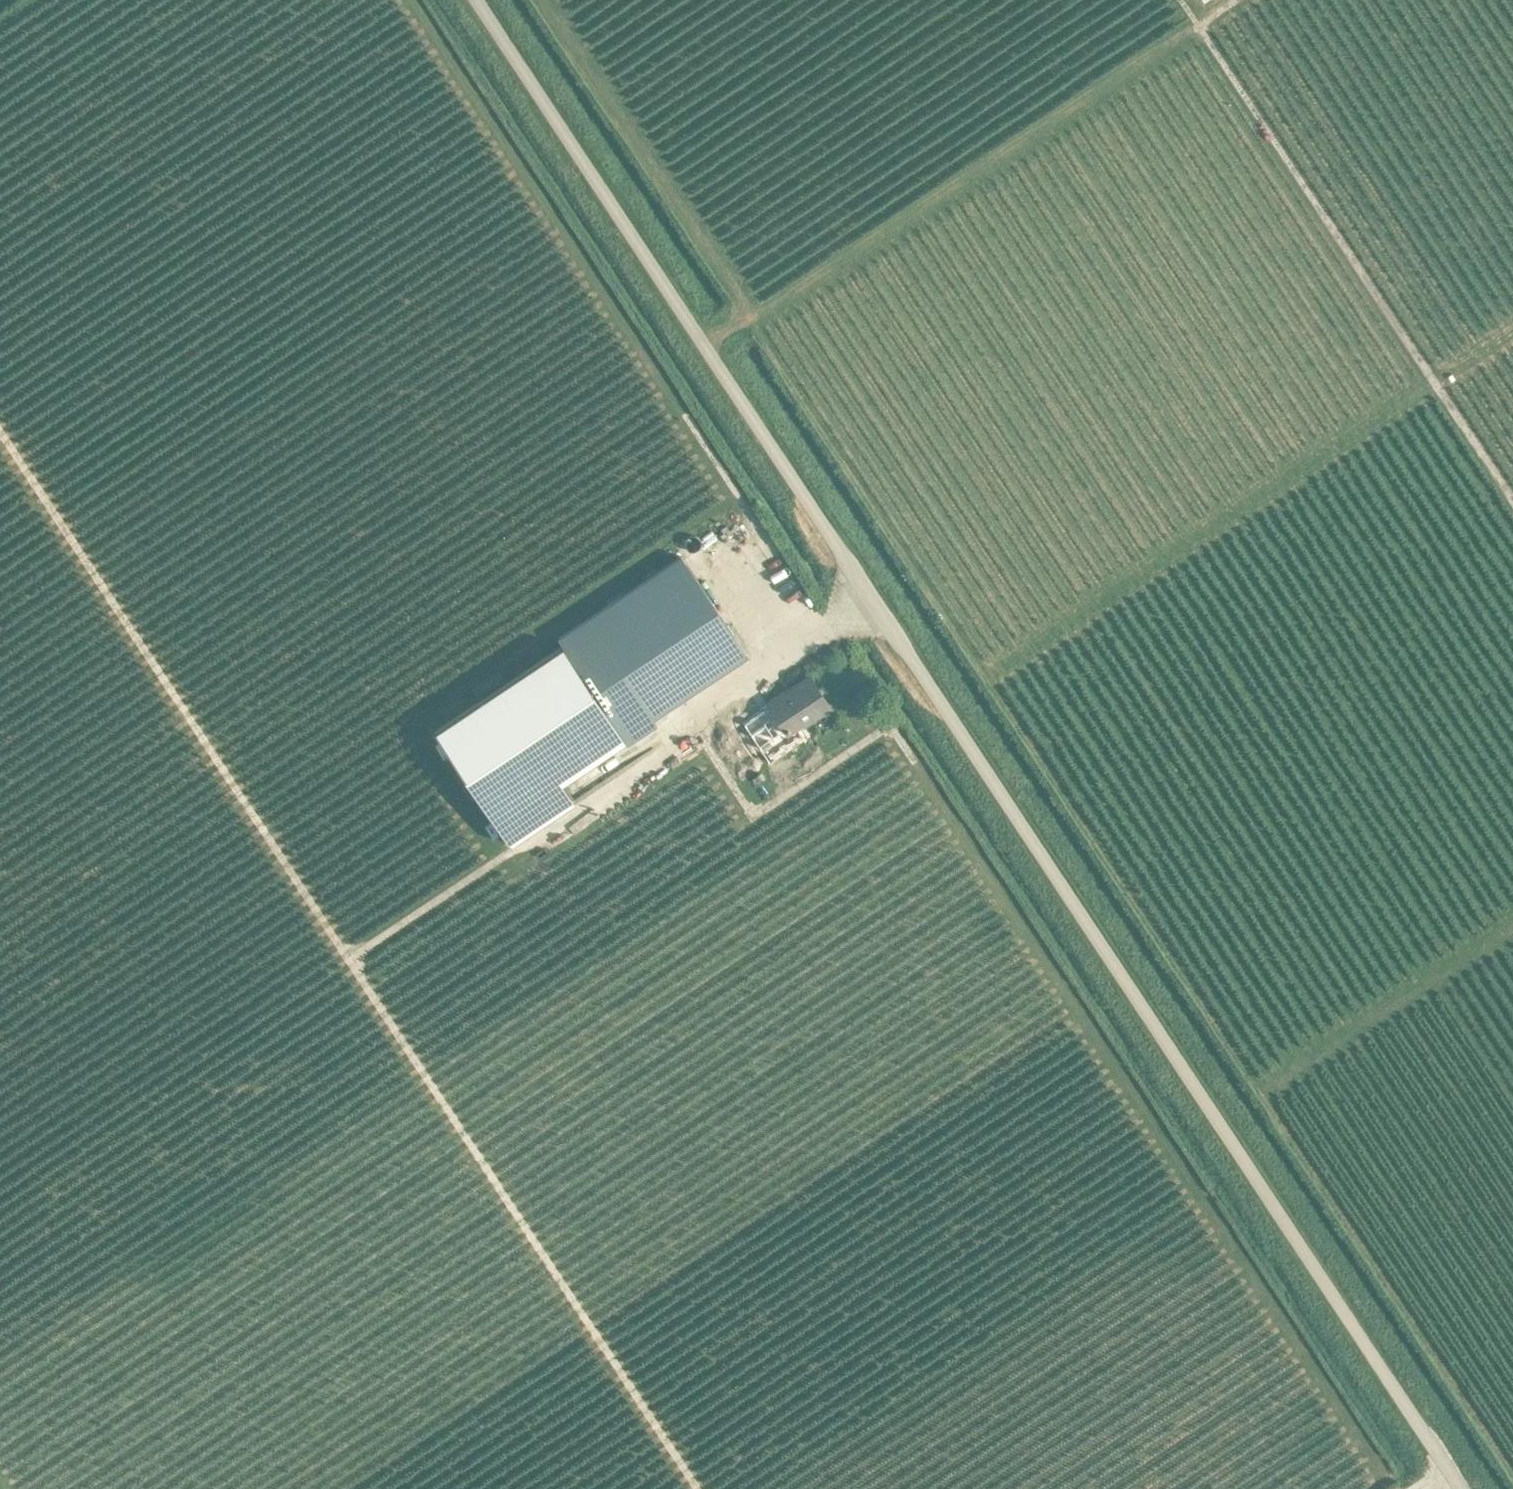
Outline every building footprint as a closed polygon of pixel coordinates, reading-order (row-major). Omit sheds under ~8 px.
[(680,556),(585,620),(556,639),(562,647),(623,740),(625,743),(655,723),(652,719),(746,656),(680,556)] [(562,647),(434,732),(509,845),(572,802),(559,782),(623,740),(562,647)] [(787,735),(828,708),(808,677),(767,704),(787,735)]
